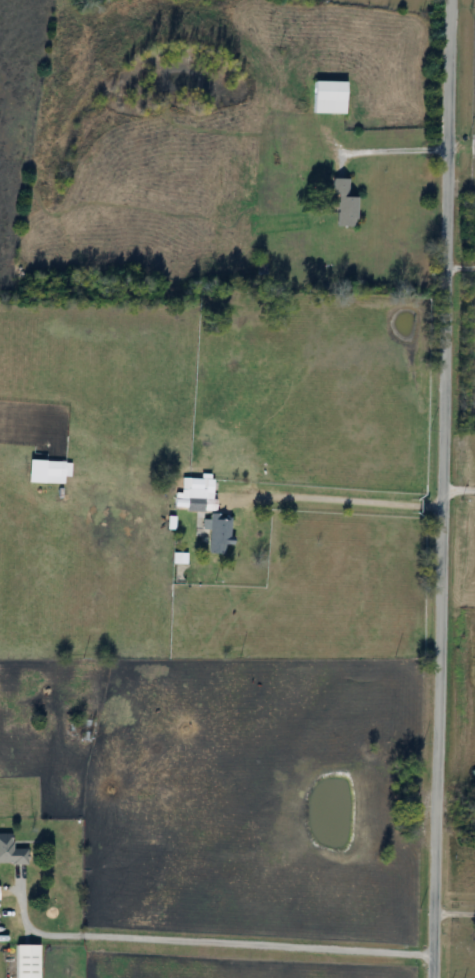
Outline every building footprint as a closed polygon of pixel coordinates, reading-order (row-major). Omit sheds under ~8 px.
[(342,114),(342,82),(310,82),(310,114),(342,114)] [(333,227),(353,227),(353,196),(345,196),(345,179),(333,178),(333,227)] [(41,484),(66,484),(66,462),(41,462),(41,484)] [(210,479),(179,478),(179,492),(173,492),(172,510),(210,511),(210,479)] [(226,516),(204,516),(204,555),(226,555),(226,516)] [(0,835),(0,865),(25,865),(25,848),(8,848),(8,835),(0,835)] [(10,977),(35,977),(35,946),(10,946),(10,977)]
